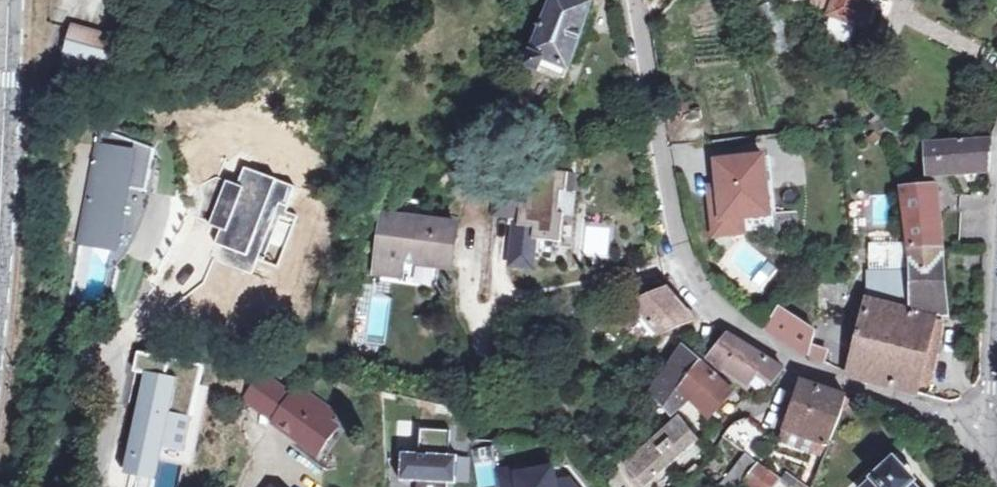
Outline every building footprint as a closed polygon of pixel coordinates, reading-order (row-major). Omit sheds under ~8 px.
[(539,69),(543,58),(567,67),(590,1),(587,0),(549,0),(523,66),(538,71),(539,69)] [(825,6),(831,9),(829,15),(832,16),(855,24),(868,29),(878,0),(827,0),(825,6)] [(855,24),(832,16),(827,30),(830,36),(844,41),(851,38),(855,24)] [(119,40),(71,31),(66,58),(114,67),(119,40)] [(543,58),(539,69),(564,77),(567,67),(543,58)] [(96,134),(77,247),(111,252),(121,192),(143,195),(150,153),(96,134)] [(990,135),(928,139),(930,170),(988,167),(993,136),(990,135)] [(766,161),(719,165),(721,190),(710,191),(714,238),(744,235),(742,219),(771,217),(766,161)] [(573,174),(532,170),(531,177),(501,174),(498,211),(518,213),(514,262),(524,263),(525,249),(532,249),(533,238),(562,240),(565,212),(558,211),(560,189),(571,190),(573,174)] [(909,220),(911,246),(937,245),(938,222),(934,185),(903,187),(909,220)] [(388,217),(380,259),(407,264),(452,272),(459,230),(388,217)] [(754,297),(778,270),(743,238),(719,265),(754,297)] [(940,315),(937,245),(911,246),(911,253),(912,271),(914,308),(940,315)] [(407,264),(380,259),(378,275),(404,279),(407,264)] [(913,312),(914,308),(912,271),(871,266),(870,299),(851,373),(914,390),(918,380),(930,382),(939,346),(944,321),(932,318),(930,314),(913,312)] [(628,288),(634,300),(656,293),(652,284),(628,288)] [(656,293),(634,300),(616,315),(642,345),(660,333),(691,319),(666,289),(656,293)] [(355,317),(354,347),(386,347),(387,297),(360,297),(359,317),(355,317)] [(807,353),(823,361),(826,348),(811,341),(815,329),(781,307),(769,328),(807,353)] [(707,358),(717,366),(722,360),(749,380),(759,369),(772,380),(786,367),(759,350),(729,333),(707,358)] [(672,412),(689,396),(678,386),(702,363),(682,345),(650,390),(672,412)] [(208,370),(142,356),(138,374),(153,377),(131,478),(160,484),(167,455),(189,460),(208,370)] [(711,372),(717,366),(707,358),(702,363),(678,386),(689,396),(708,417),(706,421),(709,424),(720,413),(713,405),(730,389),(711,372)] [(722,360),(717,366),(743,385),(749,380),(722,360)] [(270,424),(289,398),(256,374),(236,400),(270,424)] [(839,418),(843,406),(846,398),(847,395),(802,380),(800,383),(786,426),(789,428),(785,444),(821,457),(839,418)] [(528,399),(525,389),(511,392),(513,402),(528,399)] [(289,398),(270,424),(298,445),(300,446),(306,450),(311,455),(315,457),(334,430),(325,424),(330,417),(294,391),(289,398)] [(846,398),(843,406),(852,409),(855,400),(846,398)] [(643,486),(651,479),(698,438),(679,415),(622,461),(643,486)] [(724,436),(750,453),(768,434),(748,418),(735,420),(724,436)] [(638,424),(642,429),(647,424),(643,419),(638,424)] [(403,449),(401,477),(418,479),(418,486),(448,486),(448,481),(457,482),(459,454),(451,454),(453,428),(422,426),(421,446),(415,451),(403,449)] [(914,483),(915,480),(912,477),(915,475),(916,467),(910,458),(900,460),(898,462),(895,459),(864,486),(918,486),(914,483)] [(754,486),(771,486),(781,475),(758,459),(744,478),(754,486)] [(496,471),(499,486),(576,486),(569,479),(555,481),(553,467),(531,471),(530,465),(496,471)] [(741,481),(731,474),(722,486),(723,486),(737,486),(741,481)]
